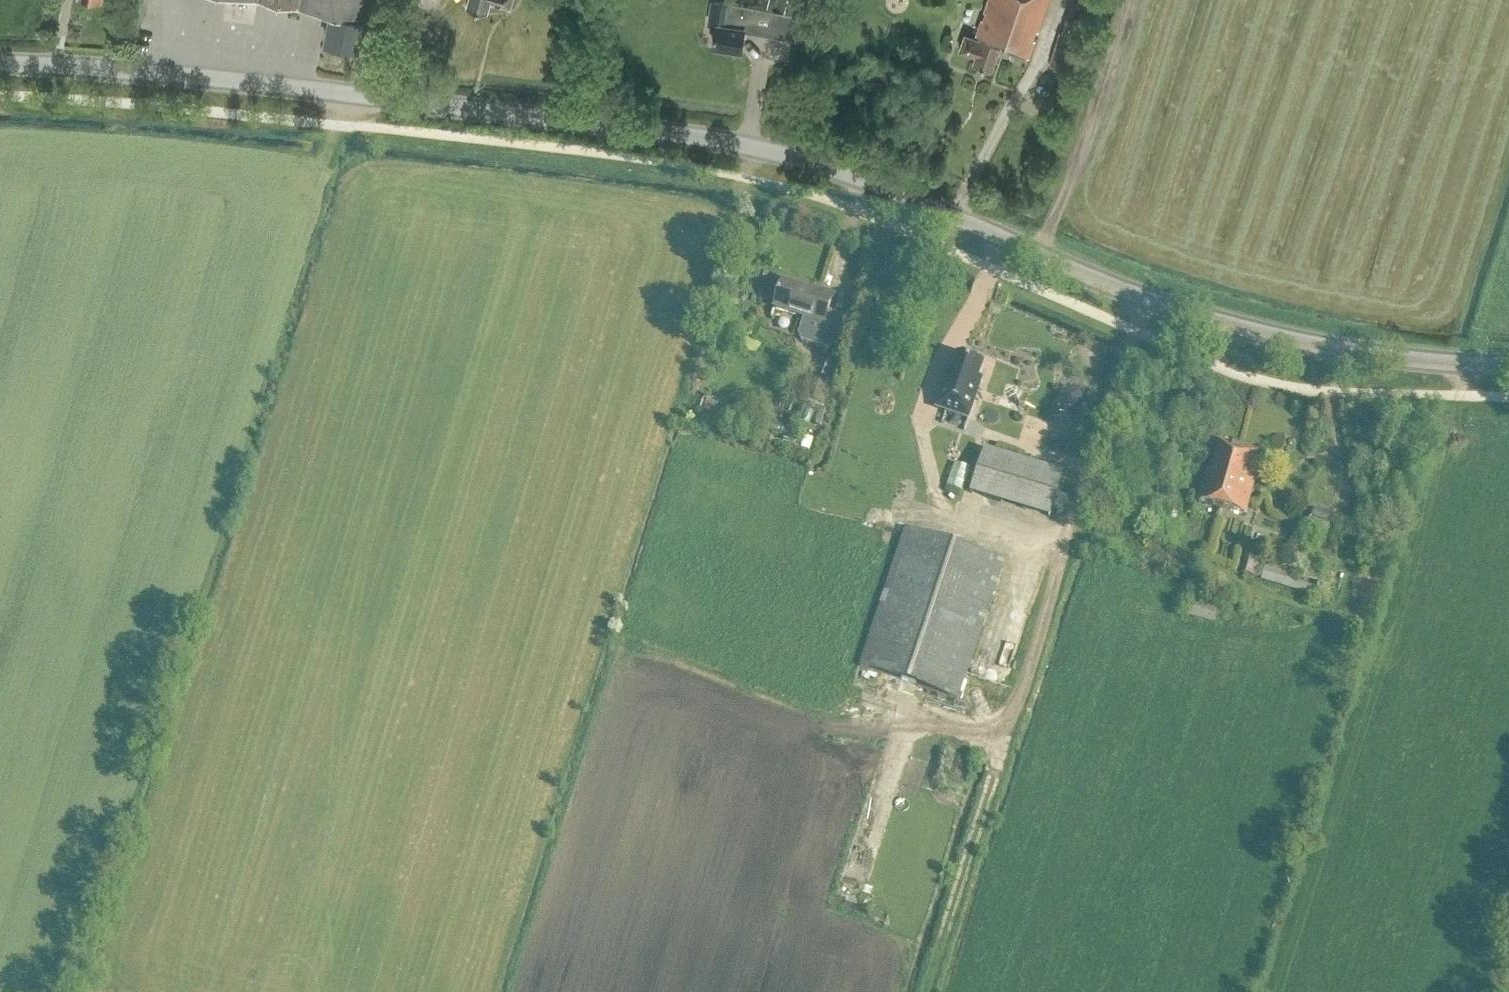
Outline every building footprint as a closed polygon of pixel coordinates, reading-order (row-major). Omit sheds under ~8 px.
[(378,0),(265,0),(333,13),(327,42),(358,48),(364,19),(374,21),(378,0)] [(468,5),(467,5),(488,11),(488,10),(490,1),(510,7),(512,0),(469,0),(468,5)] [(777,7),(791,9),(793,0),(779,0),(777,7)] [(1049,0),(989,0),(976,38),(965,34),(960,50),(976,56),(974,63),(992,69),(1000,46),(1029,57),(1049,0)] [(795,38),(799,13),(713,1),(710,24),(716,25),(713,45),(742,49),(745,30),(795,38)] [(820,296),(784,284),(775,311),(805,321),(800,337),(803,344),(831,354),(843,319),(829,314),(835,298),(821,293),(820,296)] [(984,367),(959,359),(954,374),(950,373),(938,412),(970,422),(983,383),(979,382),(984,367)] [(827,411),(841,372),(818,364),(804,403),(827,411)] [(1222,510),(1239,451),(1219,445),(1210,477),(1207,476),(1199,503),(1222,510)] [(1239,451),(1222,510),(1246,516),(1253,489),(1249,488),(1258,458),(1259,457),(1258,456),(1239,451)] [(984,453),(971,495),(1050,521),(1064,479),(984,453)] [(958,703),(1004,564),(907,532),(860,670),(958,703)] [(1297,588),(1301,571),(1269,563),(1265,580),(1297,588)]
